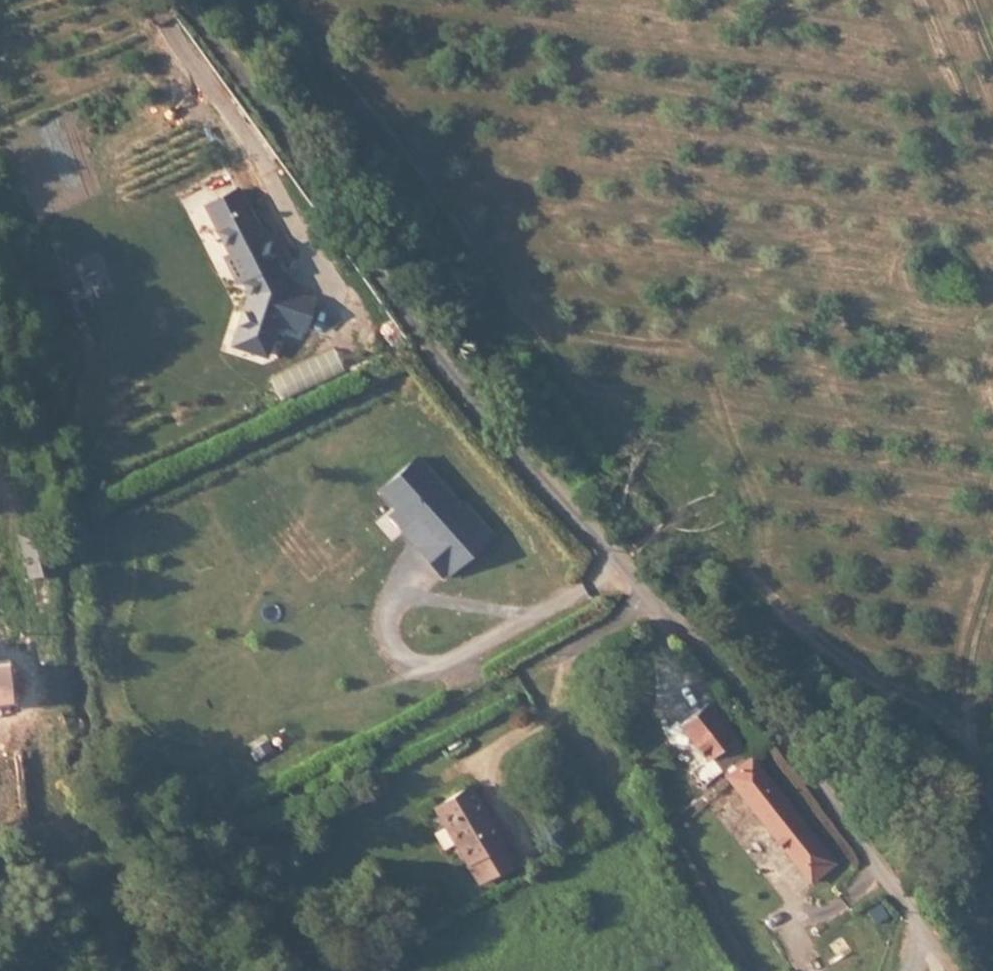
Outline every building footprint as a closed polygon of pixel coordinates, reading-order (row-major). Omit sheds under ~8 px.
[(237,187),(205,203),(254,296),(239,345),(270,357),(280,325),(307,333),(317,304),(295,296),(237,187)] [(421,461),(379,494),(445,578),(487,545),(421,461)] [(700,698),(674,717),(712,772),(739,756),(700,698)] [(722,776),(724,780),(803,889),(826,873),(744,760),(722,776)] [(473,792),(441,809),(482,887),(516,868),(473,792)]
